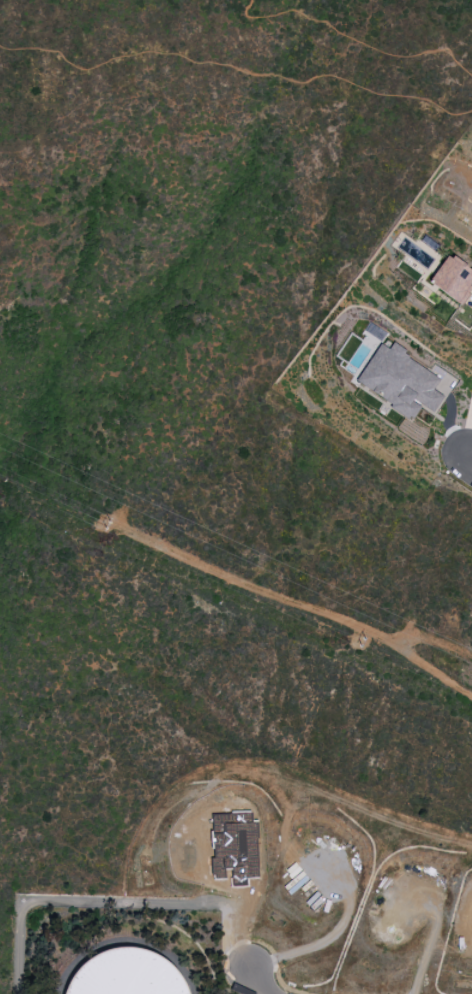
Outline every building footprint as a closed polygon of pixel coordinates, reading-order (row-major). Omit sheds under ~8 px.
[(471,288),(471,269),(448,253),(428,282),(461,304),(471,288)] [(355,383),(413,419),(421,405),(433,412),(443,396),(433,390),(441,376),(390,346),(388,349),(379,343),(355,383)] [(189,993),(174,966),(165,963),(160,955),(132,947),(110,950),(72,970),(65,993),(189,993)]
